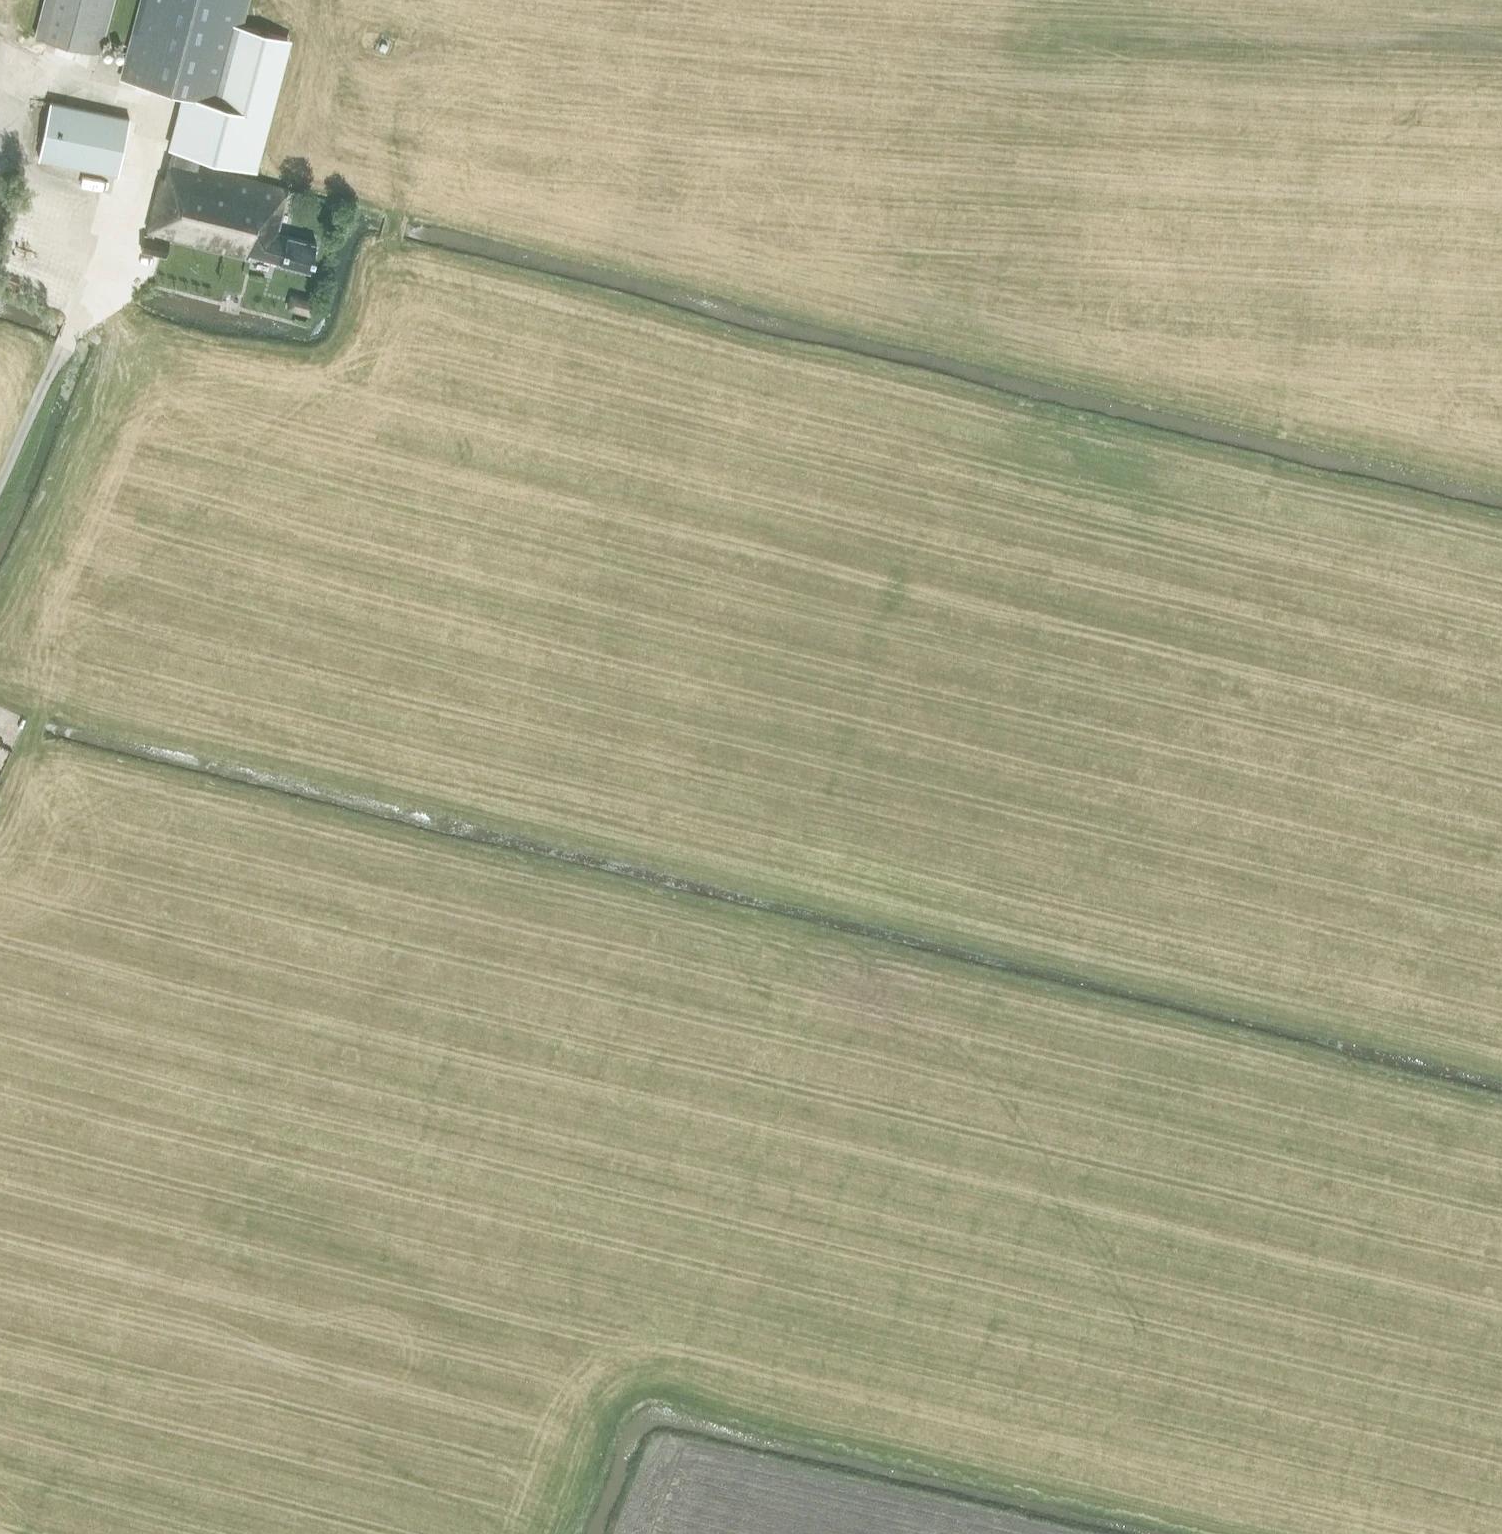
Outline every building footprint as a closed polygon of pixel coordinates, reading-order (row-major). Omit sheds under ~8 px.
[(35,36),(101,53),(115,0),(44,0),(35,36)] [(255,167),(288,38),(241,26),(248,0),(142,0),(122,78),(187,95),(171,158),(170,158),(165,178),(161,177),(146,237),(145,237),(142,251),(161,256),(165,242),(152,239),(153,234),(250,259),(251,254),(309,269),(316,244),(276,233),(288,188),(198,165),(201,153),(255,167)] [(130,118),(50,102),(39,159),(118,175),(130,118)] [(315,300),(303,297),(299,312),(311,315),(315,300)]
